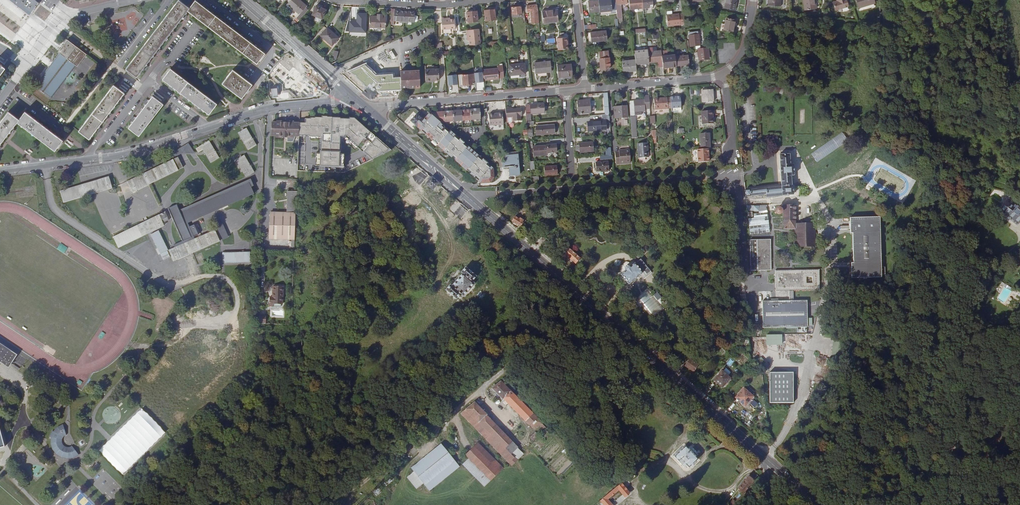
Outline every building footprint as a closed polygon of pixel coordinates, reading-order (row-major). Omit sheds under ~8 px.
[(31,14),(39,3),(36,1),(37,0),(13,0),(31,14)] [(260,48),(256,45),(255,46),(253,44),(244,37),(245,36),(242,34),(241,36),(238,34),(223,22),(225,21),(222,19),(221,20),(219,19),(206,9),(207,8),(205,6),(204,7),(201,5),(195,0),(189,8),(178,0),(125,70),(135,78),(143,69),(144,70),(146,67),(145,66),(156,52),(157,53),(159,50),(158,49),(169,34),(170,35),(172,33),(171,31),(182,17),(183,18),(185,15),(184,14),(187,11),(256,64),(266,52),(260,48)] [(306,7),(298,0),(292,0),(287,5),(299,15),(300,14),(303,16),(307,10),(305,8),(306,7)] [(599,11),(598,0),(588,2),(589,12),(599,11)] [(598,0),(599,11),(616,9),(616,8),(616,4),(615,0),(601,0),(598,0)] [(630,10),(643,8),(643,2),(643,0),(629,0),(630,10)] [(644,9),(653,7),(653,0),(643,0),(643,2),(644,9)] [(719,6),(735,9),(737,0),(721,0),(719,6)] [(813,9),(813,4),(815,4),(814,0),(804,0),(805,10),(813,9)] [(839,0),(833,2),(836,10),(849,6),(847,0),(840,0),(839,0)] [(539,23),(537,5),(526,6),(526,12),(527,12),(527,13),(532,12),(533,19),(532,19),(532,23),(539,23)] [(326,9),(316,6),(312,15),(316,16),(315,19),(316,21),(319,22),(320,22),(326,9)] [(521,7),(512,8),(513,16),(518,15),(518,14),(521,13),(521,7)] [(486,21),(497,20),(496,13),(495,13),(494,9),(484,11),(486,21)] [(557,10),(542,11),(543,23),(558,22),(557,10)] [(477,11),(467,12),(468,23),(478,21),(477,11)] [(405,12),(395,12),(395,22),(401,22),(401,23),(404,24),(405,12)] [(415,13),(405,12),(404,24),(409,24),(409,23),(414,23),(415,13)] [(356,20),(350,20),(349,32),(365,33),(366,13),(357,13),(356,20)] [(382,21),(383,17),(383,14),(377,14),(377,17),(370,16),(370,28),(386,28),(386,21),(382,21)] [(668,26),(685,24),(684,14),(673,15),(673,14),(667,15),(668,26)] [(450,18),(441,19),(442,30),(456,28),(455,19),(450,20),(450,18)] [(727,18),(724,29),(733,31),(736,20),(727,18)] [(327,28),(320,35),(332,46),(338,38),(327,28)] [(480,30),(467,31),(467,36),(470,36),(471,41),(480,40),(480,30)] [(590,32),(591,42),(607,40),(606,30),(590,32)] [(689,35),(690,46),(700,45),(698,34),(698,31),(694,32),(694,35),(689,35)] [(75,65),(85,53),(65,38),(56,50),(58,52),(34,84),(50,96),(74,64),(75,65)] [(567,38),(557,39),(558,50),(568,49),(567,38)] [(648,52),(649,63),(658,62),(662,62),(662,57),(661,52),(661,51),(652,52),(651,48),(648,48),(648,52)] [(709,48),(698,50),(700,61),(711,59),(709,48)] [(599,58),(600,69),(610,68),(609,57),(608,51),(599,52),(599,58)] [(636,65),(649,63),(648,52),(634,54),(635,60),(636,65)] [(287,54),(267,76),(271,100),(326,94),(323,82),(287,54)] [(663,68),(676,67),(675,57),(675,56),(667,57),(662,57),(662,62),(663,68)] [(676,67),(689,65),(688,56),(675,57),(676,67)] [(623,72),(636,71),(636,65),(635,60),(622,61),(623,72)] [(551,61),(536,63),(537,74),(552,72),(551,61)] [(365,64),(349,71),(364,85),(367,88),(370,84),(379,93),(402,89),(402,86),(401,84),(401,79),(401,77),(392,78),(392,74),(376,75),(365,64)] [(571,64),(557,65),(559,78),(573,76),(571,64)] [(523,78),(521,65),(510,66),(511,78),(517,77),(517,79),(523,78)] [(216,104),(170,69),(162,79),(171,86),(170,87),(173,89),(174,88),(185,97),(184,98),(187,100),(188,99),(200,108),(199,109),(202,111),(203,110),(209,114),(216,104)] [(425,71),(426,82),(434,81),(439,80),(438,69),(425,71)] [(498,69),(482,70),(484,81),(499,80),(498,69)] [(245,79),(232,70),(222,84),(241,99),(252,85),(245,79)] [(420,70),(400,72),(401,77),(401,79),(401,84),(402,86),(402,89),(420,88),(420,70)] [(463,85),(474,84),(473,78),(472,78),(472,75),(462,76),(462,75),(458,75),(459,87),(463,86),(463,85)] [(364,85),(360,90),(369,98),(374,98),(379,93),(370,84),(367,88),(364,85)] [(124,94),(113,86),(78,132),(89,140),(95,131),(97,132),(99,129),(97,128),(106,117),(108,118),(109,115),(108,114),(117,102),(118,104),(120,101),(119,100),(124,94)] [(645,96),(644,90),(629,91),(632,136),(636,136),(636,123),(634,123),(634,117),(635,116),(635,111),(646,111),(645,108),(645,96)] [(713,90),(703,91),(703,103),(713,102),(713,90)] [(139,136),(163,105),(152,97),(148,102),(146,101),(144,104),(146,105),(134,120),(133,119),(131,122),(132,123),(129,128),(139,136)] [(668,109),(667,98),(661,98),(661,100),(654,100),(655,109),(668,109)] [(579,101),(579,114),(591,113),(590,100),(579,101)] [(530,105),(531,113),(544,112),(543,104),(530,105)] [(615,118),(627,117),(627,106),(614,107),(615,118)] [(522,108),(505,109),(506,117),(513,117),(513,121),(521,120),(521,116),(522,116),(522,108)] [(445,122),(481,120),(480,109),(429,112),(424,121),(417,114),(411,122),(418,128),(418,127),(481,183),(490,182),(494,177),(493,168),(442,124),(445,122)] [(702,112),(703,125),(714,124),(713,111),(702,112)] [(19,120),(8,112),(0,123),(0,144),(4,139),(11,131),(12,132),(14,129),(13,128),(17,122),(19,120)] [(19,120),(17,122),(55,150),(63,140),(54,133),(55,132),(52,130),(51,131),(36,120),(37,119),(35,117),(34,118),(25,112),(19,120)] [(489,115),(490,125),(504,123),(503,112),(493,113),(493,114),(489,115)] [(305,124),(299,123),(299,134),(310,134),(310,136),(321,137),(319,165),(339,166),(341,135),(345,136),(372,159),(392,150),(354,117),(322,116),(322,117),(315,117),(315,118),(310,118),(310,119),(305,119),(305,124)] [(606,121),(593,122),(594,131),(606,130),(606,121)] [(271,122),(271,136),(276,136),(282,136),(282,138),(285,138),(285,136),(298,137),(299,134),(299,123),(294,123),(285,123),(283,122),(276,122),(271,122)] [(537,135),(555,134),(554,125),(536,126),(537,135)] [(238,133),(249,150),(257,145),(246,128),(238,133)] [(708,149),(710,148),(709,133),(700,134),(701,149),(708,149)] [(817,162),(848,141),(843,133),(811,153),(817,162)] [(203,149),(211,163),(220,158),(209,140),(196,148),(198,152),(203,149)] [(638,157),(648,156),(648,150),(647,141),(637,142),(638,157)] [(580,145),(580,152),(593,151),(593,142),(580,143),(580,145)] [(190,143),(172,151),(175,158),(192,150),(190,143)] [(534,146),(535,155),(547,154),(547,152),(550,152),(549,146),(547,147),(546,145),(534,146)] [(697,149),(698,162),(709,161),(708,149),(701,149),(697,149)] [(616,164),(631,162),(630,150),(619,150),(619,152),(615,152),(616,164)] [(506,155),(518,154),(519,154),(518,151),(502,153),(502,161),(503,161),(507,161),(506,155)] [(519,175),(518,154),(506,155),(507,161),(503,161),(504,167),(509,167),(510,175),(519,175)] [(244,155),(236,160),(245,178),(254,172),(244,155)] [(778,188),(745,191),(746,197),(756,196),(766,195),(766,198),(793,195),(793,187),(791,186),(791,176),(794,176),(793,165),(790,165),(790,155),(788,155),(781,155),(779,155),(781,187),(778,188)] [(173,159),(127,181),(133,193),(178,171),(178,170),(183,168),(178,158),(173,160),(173,159)] [(608,161),(596,162),(596,171),(609,170),(608,161)] [(986,161),(983,172),(997,175),(1000,164),(986,161)] [(544,166),(545,175),(558,174),(557,165),(544,166)] [(109,177),(60,191),(64,202),(112,188),(109,177)] [(433,189),(437,183),(432,178),(427,184),(433,189)] [(186,224),(254,194),(249,183),(225,193),(224,191),(218,193),(219,196),(182,212),(185,219),(184,219),(181,213),(173,216),(183,238),(191,235),(186,224)] [(270,212),(270,239),(292,239),(294,239),(296,191),(287,190),(287,213),(270,212)] [(1001,203),(1004,198),(993,191),(990,196),(1001,203)] [(1012,203),(1003,214),(1017,225),(1019,220),(1019,209),(1012,203)] [(795,206),(783,206),(784,229),(794,229),(795,246),(815,245),(815,225),(796,225),(795,206)] [(113,237),(118,248),(164,226),(163,223),(169,220),(165,212),(113,237)] [(748,219),(750,235),(756,235),(770,234),(768,217),(767,213),(759,214),(751,215),(752,219),(748,219)] [(515,217),(513,221),(521,226),(524,220),(521,218),(520,219),(515,217)] [(880,218),(850,219),(850,235),(852,235),(853,264),(851,264),(851,270),(851,279),(882,279),(882,276),(885,276),(885,268),(881,268),(880,218)] [(216,223),(221,240),(228,238),(222,221),(216,223)] [(171,257),(159,230),(151,234),(163,261),(171,257)] [(192,253),(220,241),(215,230),(169,250),(173,262),(192,253)] [(756,241),(757,272),(763,272),(771,272),(770,241),(756,241)] [(57,249),(64,253),(67,247),(60,243),(57,249)] [(576,263),(581,258),(568,247),(557,259),(559,260),(560,259),(563,261),(568,255),(576,263)] [(224,253),(223,263),(250,264),(250,255),(224,253)] [(194,259),(189,262),(192,268),(197,265),(194,259)] [(643,272),(648,268),(641,259),(636,263),(635,262),(631,266),(630,265),(627,265),(625,267),(625,270),(620,274),(621,275),(618,277),(626,286),(629,284),(643,272)] [(476,276),(466,267),(461,272),(463,273),(452,287),(450,285),(446,290),(457,299),(460,295),(463,297),(475,283),(472,281),(476,276)] [(819,270),(803,271),(792,271),(775,272),(775,279),(775,284),(775,292),(788,292),(789,302),(762,303),(763,329),(808,328),(808,325),(810,325),(810,319),(807,319),(807,302),(793,302),(793,292),(819,291),(819,270)] [(270,296),(269,303),(274,303),(283,304),(283,286),(273,285),(273,296),(270,296)] [(648,289),(638,297),(654,316),(664,308),(648,289)] [(1013,310),(1019,300),(1019,294),(1014,291),(1005,305),(1013,310)] [(266,315),(258,315),(257,323),(266,323),(266,315)] [(731,335),(735,330),(733,328),(727,326),(725,330),(731,335)] [(344,329),(333,339),(338,344),(349,334),(344,329)] [(783,345),(783,334),(767,334),(766,344),(783,345)] [(338,344),(333,339),(332,338),(323,347),(324,348),(329,353),(329,354),(339,345),(338,344)] [(18,371),(26,359),(0,342),(0,359),(18,371)] [(329,353),(324,348),(313,359),(318,363),(329,353)] [(274,357),(274,365),(290,365),(290,358),(274,357)] [(690,359),(686,366),(694,371),(698,365),(690,359)] [(722,371),(714,380),(723,387),(730,378),(722,371)] [(793,372),(770,372),(770,402),(793,402),(793,372)] [(546,429),(547,428),(500,381),(492,388),(503,400),(504,399),(530,425),(531,424),(535,429),(540,424),(546,429)] [(744,388),(736,398),(745,406),(754,396),(744,388)] [(475,402),(466,409),(479,423),(486,416),(487,415),(475,402)] [(122,475),(166,432),(143,408),(99,450),(122,475)] [(461,413),(476,429),(480,424),(479,423),(466,409),(461,413)] [(108,414),(102,415),(98,419),(97,424),(100,429),(105,432),(110,431),(115,428),(116,422),(113,417),(108,414)] [(479,423),(480,424),(491,435),(491,434),(495,438),(502,431),(486,416),(479,423)] [(476,429),(486,439),(509,463),(514,458),(505,448),(512,441),(502,431),(495,438),(491,434),(491,435),(480,424),(476,429)] [(62,435),(65,433),(62,425),(58,427),(53,432),(52,431),(49,437),(51,438),(51,443),(52,449),(56,454),(61,457),(67,458),(73,457),(78,455),(72,448),(70,449),(67,449),(64,449),(62,447),(60,445),(59,442),(59,439),(60,437),(62,435)] [(66,435),(65,433),(62,435),(60,437),(59,439),(59,442),(60,445),(62,447),(64,449),(67,449),(70,449),(72,448),(70,446),(68,447),(65,446),(63,445),(62,443),(62,440),(64,437),(65,436),(66,435)] [(502,468),(478,443),(466,455),(469,458),(463,464),(484,486),(502,468)] [(429,491),(458,467),(440,445),(411,468),(414,472),(407,478),(416,489),(423,483),(429,491)] [(689,468),(699,459),(686,446),(674,457),(685,468),(687,466),(689,468)] [(514,458),(509,463),(512,466),(517,461),(514,458)] [(623,477),(626,480),(628,482),(636,477),(631,471),(623,477)] [(744,493),(754,481),(749,477),(739,489),(744,493)] [(600,501),(604,504),(612,504),(611,504),(607,500),(619,490),(623,495),(625,497),(630,494),(621,483),(613,490),(600,501)] [(611,504),(623,495),(619,490),(607,500),(611,504)]
